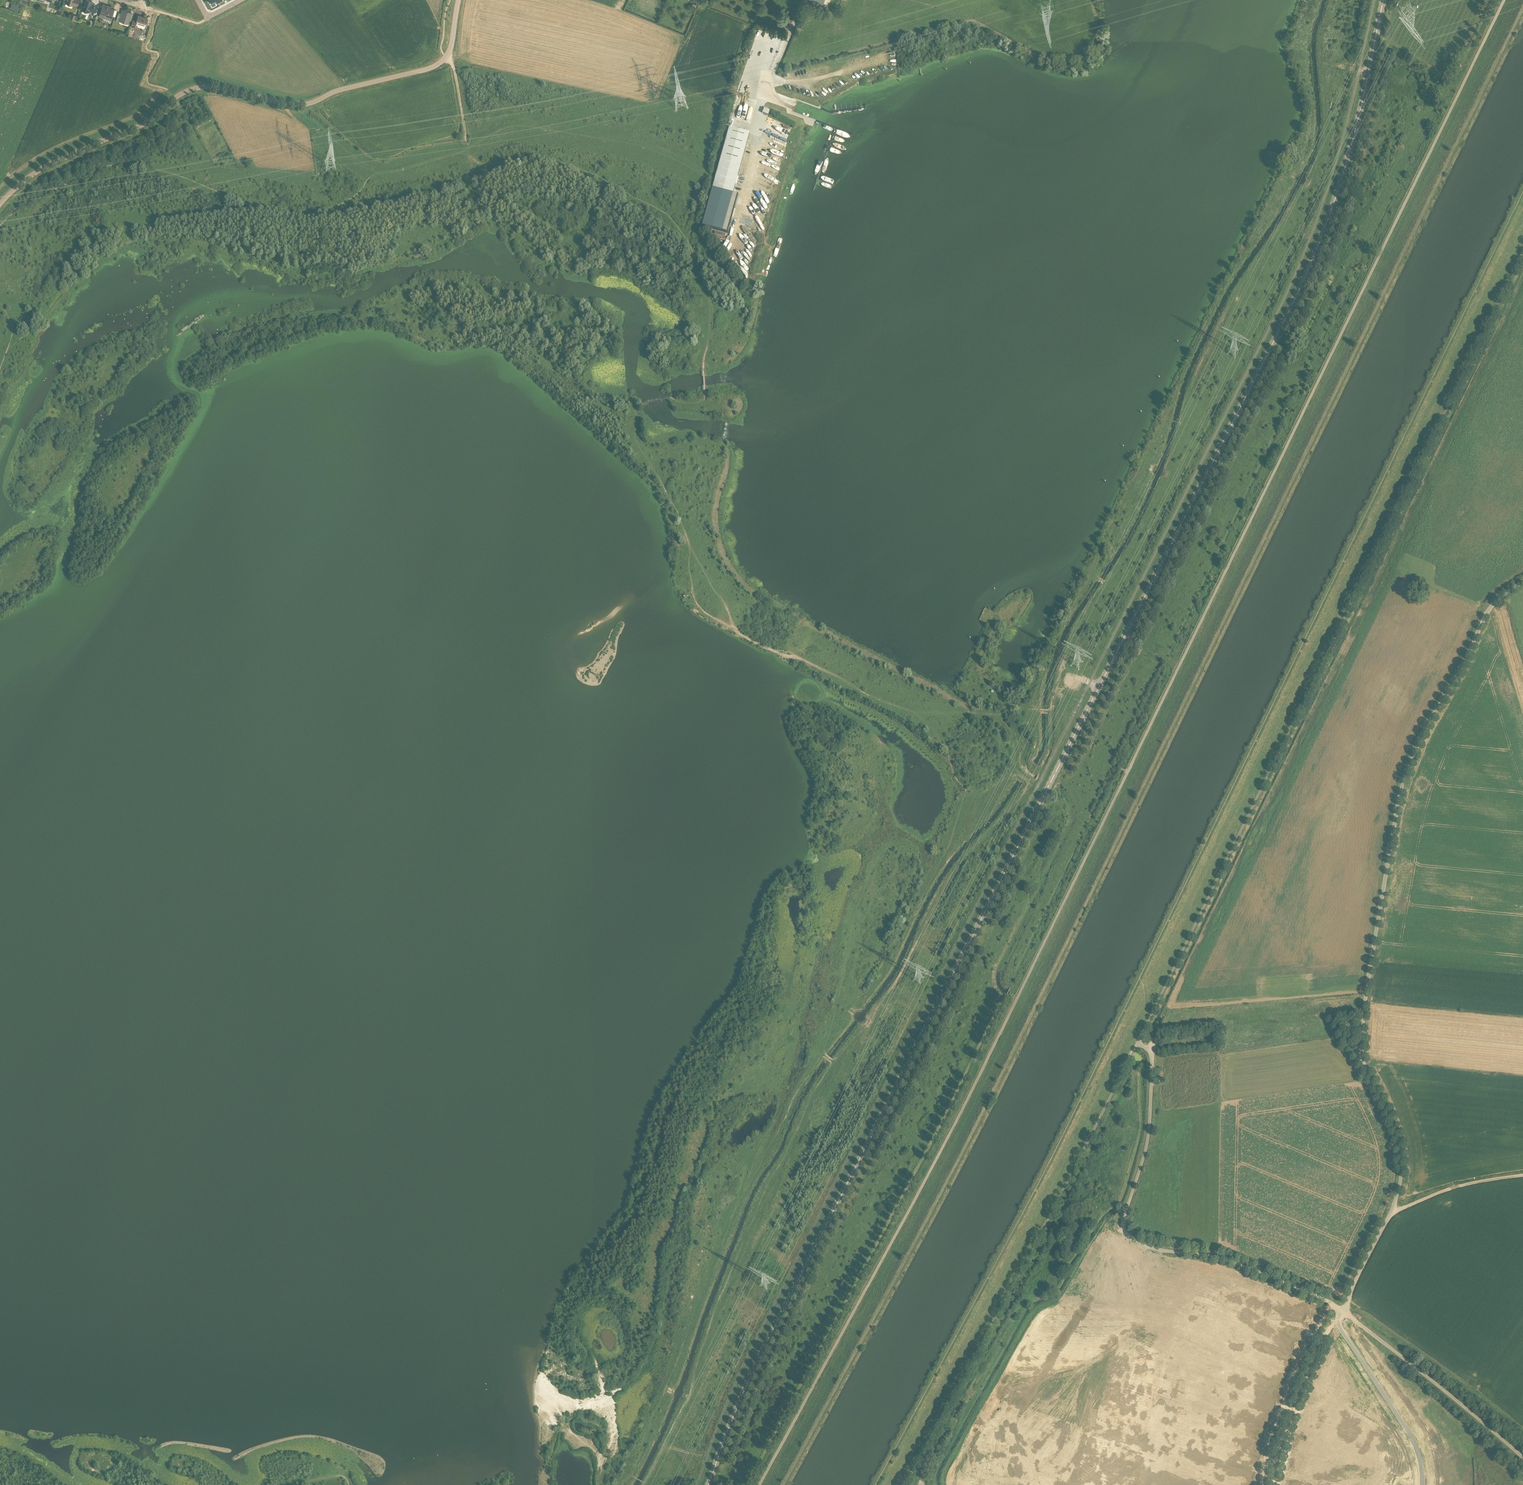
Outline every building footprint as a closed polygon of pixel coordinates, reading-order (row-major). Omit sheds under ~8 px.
[(97,5),(91,4),(92,1),(90,0),(86,0),(83,10),(90,12),(90,11),(94,12),(97,5)] [(114,9),(113,9),(110,8),(111,7),(103,4),(99,17),(111,20),(114,9)] [(129,25),(131,18),(132,13),(123,10),(121,16),(118,15),(116,20),(120,22),(120,21),(126,23),(126,24),(129,25)] [(146,26),(148,18),(138,15),(137,21),(133,20),(131,26),(135,28),(136,24),(139,25),(139,24),(146,26)] [(730,128),(713,189),(733,195),(750,134),(730,128)] [(1103,1239),(1115,1243),(1119,1232),(1107,1228),(1103,1239)] [(1103,1245),(1099,1252),(1097,1251),(1095,1254),(1108,1261),(1113,1251),(1103,1245)] [(1033,1454),(1111,1484),(1169,1484),(1194,1421),(1097,1383),(1102,1372),(1068,1358),(1063,1370),(1066,1371),(1033,1454)] [(1169,1484),(1316,1484),(1321,1473),(1325,1474),(1330,1462),(1295,1448),(1291,1460),(1194,1421),(1169,1484)] [(1038,1431),(1030,1427),(1027,1434),(1035,1438),(1038,1431)] [(1033,1454),(1017,1447),(1002,1484),(1111,1484),(1033,1454)] [(1315,1447),(1313,1452),(1327,1458),(1329,1453),(1315,1447)]
